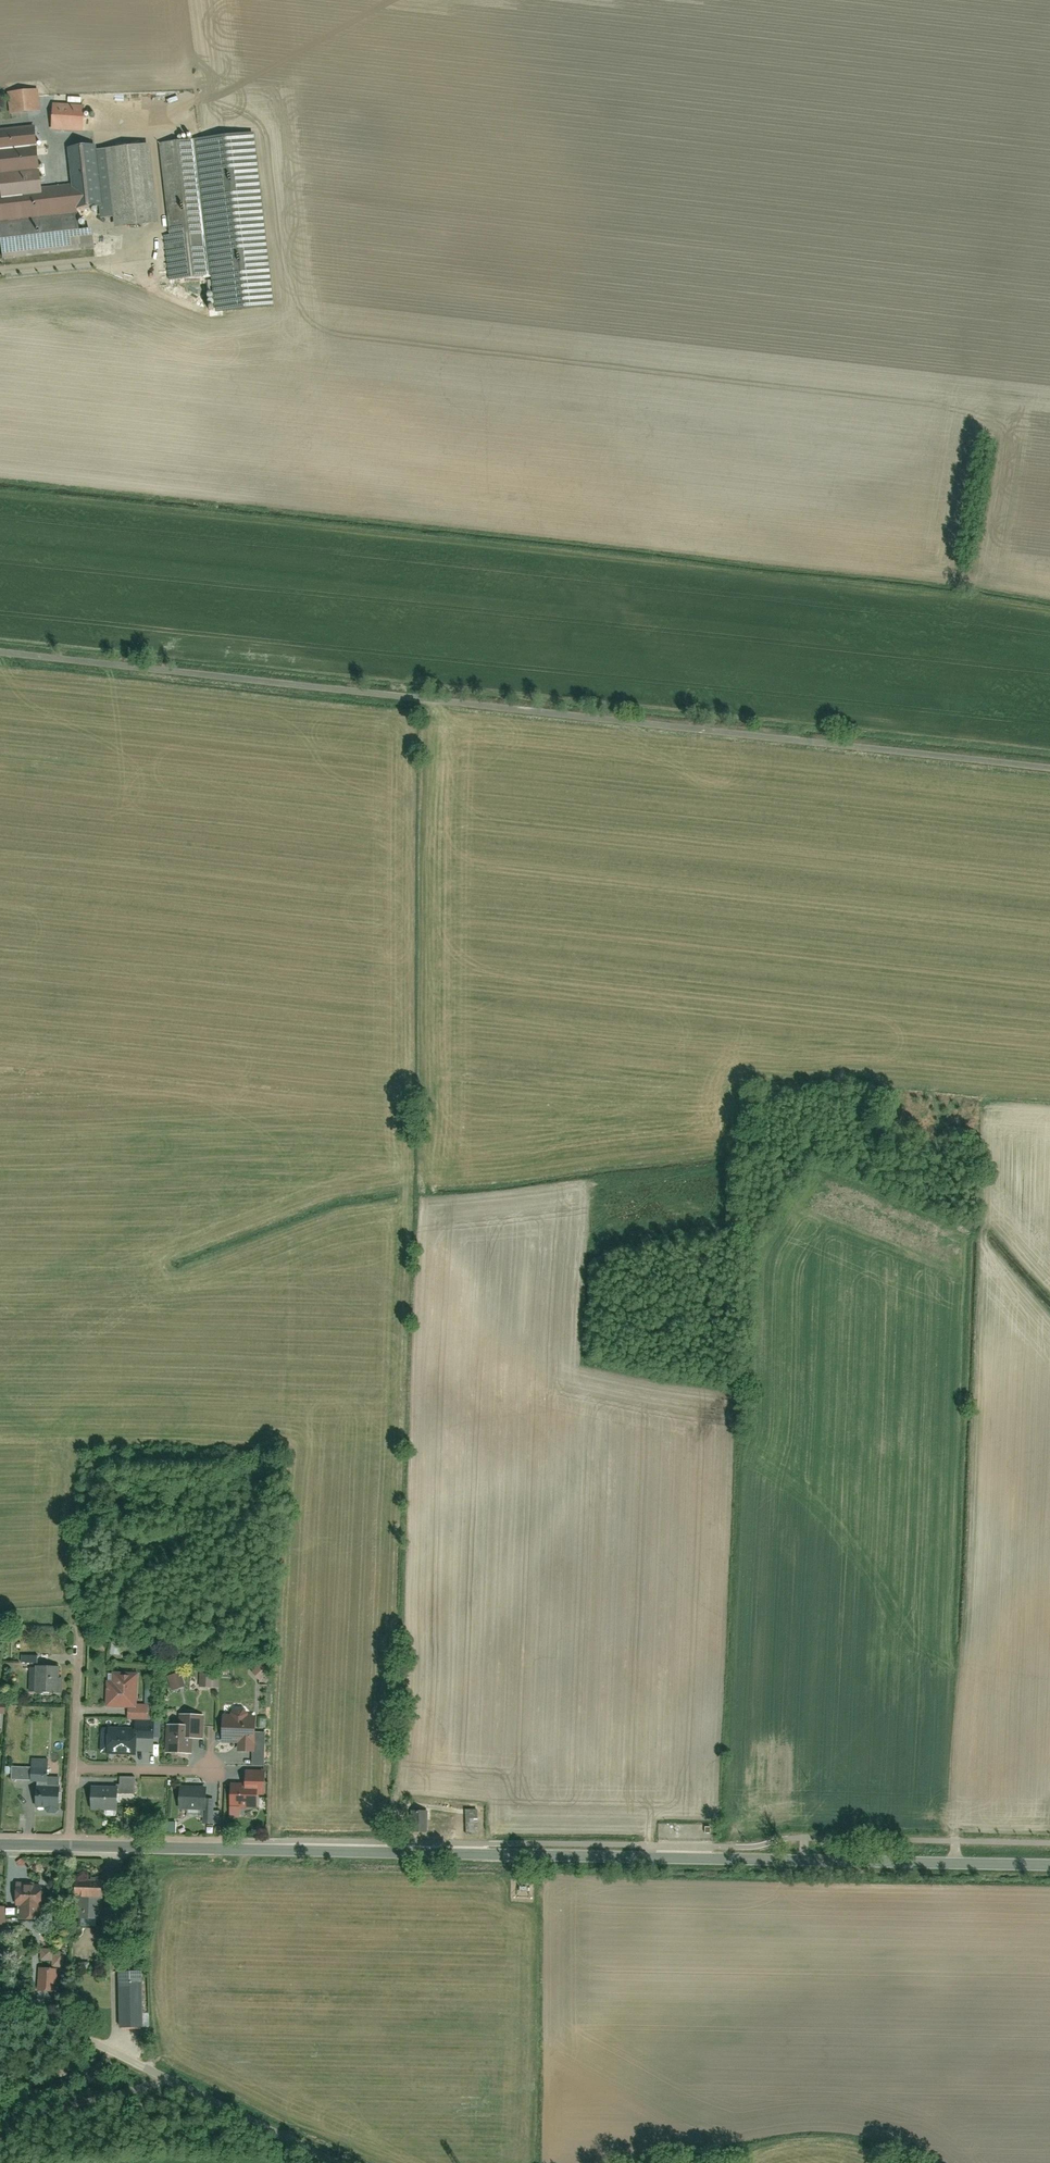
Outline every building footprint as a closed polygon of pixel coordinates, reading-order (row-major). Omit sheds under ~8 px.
[(10,94),(11,115),(40,113),(38,92),(10,94)] [(51,108),(52,131),(86,130),(85,106),(51,108)] [(0,135),(0,149),(39,146),(38,132),(0,135)] [(158,146),(174,281),(217,276),(221,310),(280,303),(260,134),(158,146)] [(5,260),(98,252),(95,207),(113,206),(115,228),(160,224),(154,146),(109,150),(108,150),(71,153),(74,189),(0,195),(0,201),(5,260)] [(43,175),(41,150),(0,152),(0,178),(43,175)] [(112,1645),(112,1657),(122,1657),(122,1644),(112,1645)] [(22,1655),(22,1663),(38,1663),(38,1655),(22,1655)] [(263,1665),(253,1674),(261,1683),(271,1674),(263,1665)] [(38,1666),(37,1692),(59,1693),(62,1691),(62,1681),(60,1678),(58,1678),(59,1667),(38,1666)] [(107,1685),(107,1708),(141,1708),(140,1668),(115,1669),(115,1685),(107,1685)] [(201,1674),(201,1690),(220,1690),(220,1674),(201,1674)] [(9,1714),(8,1702),(0,1703),(0,1714),(9,1714)] [(131,1710),(131,1722),(152,1721),(152,1709),(131,1710)] [(267,1741),(259,1741),(259,1714),(225,1714),(225,1744),(242,1744),(242,1753),(254,1753),(254,1768),(267,1768),(267,1741)] [(196,1754),(196,1739),(207,1739),(207,1717),(189,1717),(189,1726),(168,1726),(169,1755),(196,1754)] [(104,1730),(105,1754),(141,1753),(140,1729),(104,1730)] [(144,1735),(144,1754),(158,1753),(157,1735),(144,1735)] [(33,1770),(33,1784),(52,1784),(52,1770),(33,1770)] [(230,1790),(230,1810),(263,1809),(262,1790),(270,1790),(270,1775),(248,1775),(248,1790),(230,1790)] [(122,1809),(122,1803),(138,1803),(138,1778),(121,1778),(121,1789),(94,1789),(94,1810),(122,1809)] [(38,1787),(38,1807),(62,1808),(62,1787),(38,1787)] [(181,1789),(181,1813),(213,1812),(213,1788),(181,1789)] [(482,1835),(481,1801),(468,1801),(469,1835),(482,1835)] [(413,1813),(413,1836),(426,1836),(426,1813),(413,1813)] [(80,1880),(82,1920),(104,1919),(103,1899),(106,1898),(105,1879),(80,1880)] [(20,1908),(24,1908),(25,1920),(45,1919),(44,1907),(47,1907),(47,1884),(20,1885),(20,1908)] [(105,1905),(106,1937),(129,1936),(128,1904),(105,1905)] [(8,1910),(0,1910),(0,1937),(9,1937),(8,1910)] [(63,1929),(62,1917),(52,1918),(53,1930),(63,1929)] [(61,1969),(40,1970),(42,1995),(62,1994),(61,1969)] [(120,1974),(121,2029),(147,2028),(145,1973),(120,1974)]
